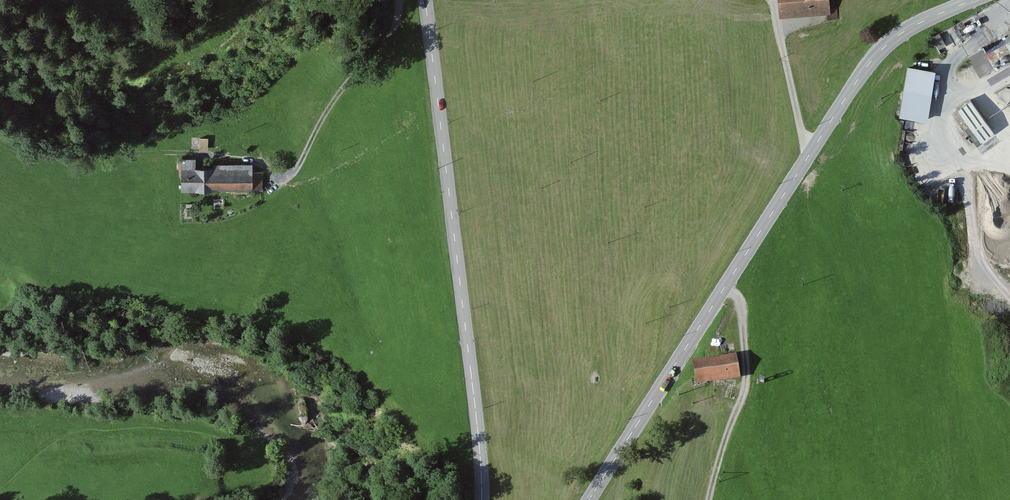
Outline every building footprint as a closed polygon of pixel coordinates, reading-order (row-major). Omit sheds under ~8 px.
[(829,21),(840,20),(839,5),(833,6),(832,0),(779,0),(781,18),(828,14),(829,21)] [(930,37),(936,49),(944,45),(937,33),(930,37)] [(978,76),(993,67),(993,66),(1009,57),(1009,56),(1009,33),(1004,37),(1004,38),(983,50),(981,46),(966,55),(978,76)] [(935,71),(907,67),(899,119),(927,123),(935,71)] [(955,108),(981,143),(994,133),(968,98),(955,108)] [(180,159),(180,176),(180,188),(212,188),(212,168),(203,168),(203,165),(199,165),(199,168),(193,168),(193,159),(180,159)] [(212,167),(212,168),(212,188),(251,188),(259,188),(259,171),(250,171),(250,167),(212,167)] [(738,376),(734,356),(718,359),(691,364),(695,384),(738,376)]
